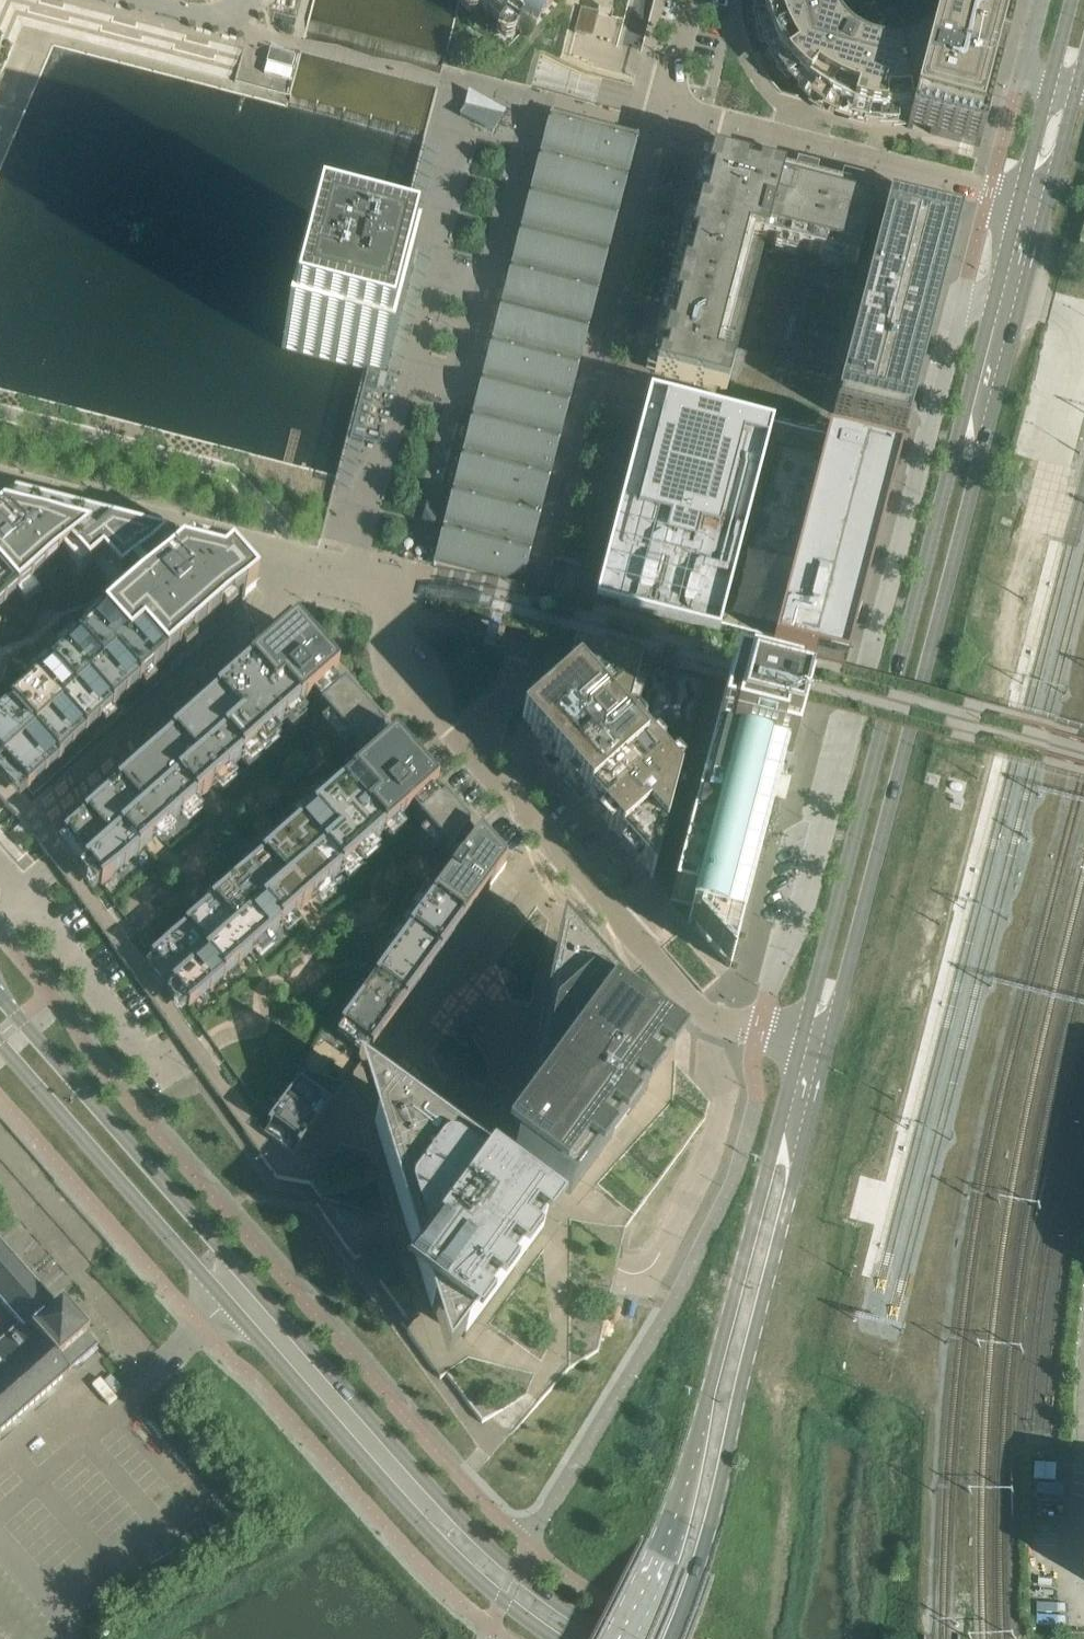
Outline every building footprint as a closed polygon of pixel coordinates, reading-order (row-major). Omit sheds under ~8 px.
[(491,14),(521,34),(554,0),(474,0),(491,14)] [(761,3),(763,14),(766,25),(769,35),(774,45),(779,55),(785,64),(792,73),(799,81),(808,88),(816,95),(826,101),(836,105),(846,110),(856,113),(867,115),(878,116),(889,117),(900,116),(911,115),(907,128),(980,147),(1004,55),(1018,0),(940,0),(932,32),(928,36),(924,39),(920,42),(915,45),(905,49),(900,50),(894,51),(889,51),(884,51),(878,50),(873,49),(868,48),(863,46),(858,43),(854,41),(849,37),(845,34),(842,30),(838,26),(835,21),(833,17),(831,12),(829,7),(828,1),(827,0),(761,0),(761,3)] [(493,132),(504,112),(484,101),(471,95),(465,106),(460,116),(493,133),(493,132)] [(364,368),(333,489),(405,508),(500,137),(493,133),(460,116),(433,100),(425,130),(391,265),(392,265),(412,270),(385,373),(366,368),(364,368)] [(584,377),(577,370),(572,368),(631,140),(555,120),(442,558),(546,585),(547,584),(558,538),(587,546),(607,470),(624,403),(600,397),(584,377)] [(857,266),(874,199),(749,166),(725,160),(711,156),(655,372),(727,391),(766,242),(857,266)] [(961,221),(956,220),(888,202),(833,415),(905,434),(961,221)] [(309,243),(282,347),(343,362),(364,368),(366,368),(385,373),(412,270),(392,265),(391,265),(309,243)] [(899,460),(828,442),(649,395),(639,430),(643,431),(599,603),(619,608),(618,612),(844,671),(899,460)] [(17,599),(32,585),(61,560),(69,553),(87,573),(87,574),(93,568),(101,561),(119,581),(130,572),(137,566),(165,541),(14,502),(7,507),(7,508),(0,514),(0,614),(17,599)] [(27,789),(30,787),(100,725),(112,714),(140,689),(152,679),(180,654),(192,644),(220,619),(232,609),(245,597),(256,587),(230,558),(230,557),(189,547),(187,549),(183,552),(182,553),(166,567),(150,581),(143,587),(131,598),(115,612),(104,622),(88,636),(78,645),(62,659),(51,668),(35,682),(0,714),(0,761),(27,789)] [(429,586),(425,600),(489,616),(493,603),(429,586)] [(494,649),(499,632),(488,629),(484,646),(494,649)] [(65,832),(63,834),(65,836),(67,835),(85,861),(83,862),(83,863),(85,865),(86,865),(87,864),(100,883),(99,884),(101,887),(311,700),(368,764),(150,957),(152,959),(152,960),(154,958),(172,984),(170,986),(171,986),(173,988),(175,987),(188,1006),(186,1007),(186,1008),(188,1010),(411,812),(458,865),(340,1026),(342,1027),(343,1028),(344,1026),(370,1045),(369,1047),(370,1047),(372,1049),(489,889),(490,890),(490,889),(489,888),(505,868),(503,865),(489,850),(413,764),(396,745),(385,733),(314,652),(297,633),(294,630),(291,632),(272,649),(271,648),(271,649),(258,661),(259,663),(251,671),(249,669),(225,690),(227,692),(218,700),(216,698),(192,719),(194,721),(185,729),(184,727),(159,748),(161,750),(153,758),(151,756),(127,777),(128,779),(120,787),(118,785),(107,795),(65,832)] [(545,726),(529,740),(549,763),(552,766),(641,866),(652,878),(653,878),(704,683),(582,652),(581,655),(575,680),(573,681),(535,715),(545,726)] [(757,863),(783,763),(790,764),(805,709),(741,693),(741,694),(726,690),(671,900),(692,906),(689,921),(697,923),(696,928),(730,967),(757,863)] [(520,1126),(505,1146),(514,1152),(570,1194),(591,1165),(598,1170),(612,1150),(606,1146),(613,1136),(615,1133),(621,1138),(635,1118),(629,1114),(638,1101),(644,1106),(659,1086),(653,1082),(662,1070),(668,1074),(682,1055),(646,1028),(583,956),(560,930),(548,987),(543,1011),(539,1030),(537,1040),(520,1126)] [(626,992),(643,1000),(650,984),(633,977),(626,992)] [(378,1086),(356,1070),(366,1101),(374,1128),(416,1264),(409,1274),(408,1275),(407,1277),(404,1282),(405,1283),(410,1286),(412,1288),(413,1289),(427,1299),(431,1313),(447,1363),(465,1338),(470,1331),(476,1335),(490,1315),(484,1311),(493,1299),(499,1303),(514,1284),(508,1279),(517,1267),(523,1271),(537,1252),(531,1247),(540,1235),(546,1239),(561,1220),(539,1204),(494,1171),(469,1153),(395,1099),(378,1086)] [(269,1122),(267,1125),(269,1126),(296,1146),(299,1148),(301,1145),(345,1085),(306,1072),(271,1120),(269,1122)] [(62,1301),(56,1306),(0,1241),(0,1303),(18,1323),(0,1340),(0,1432),(99,1345),(88,1333),(89,1332),(62,1301)]
